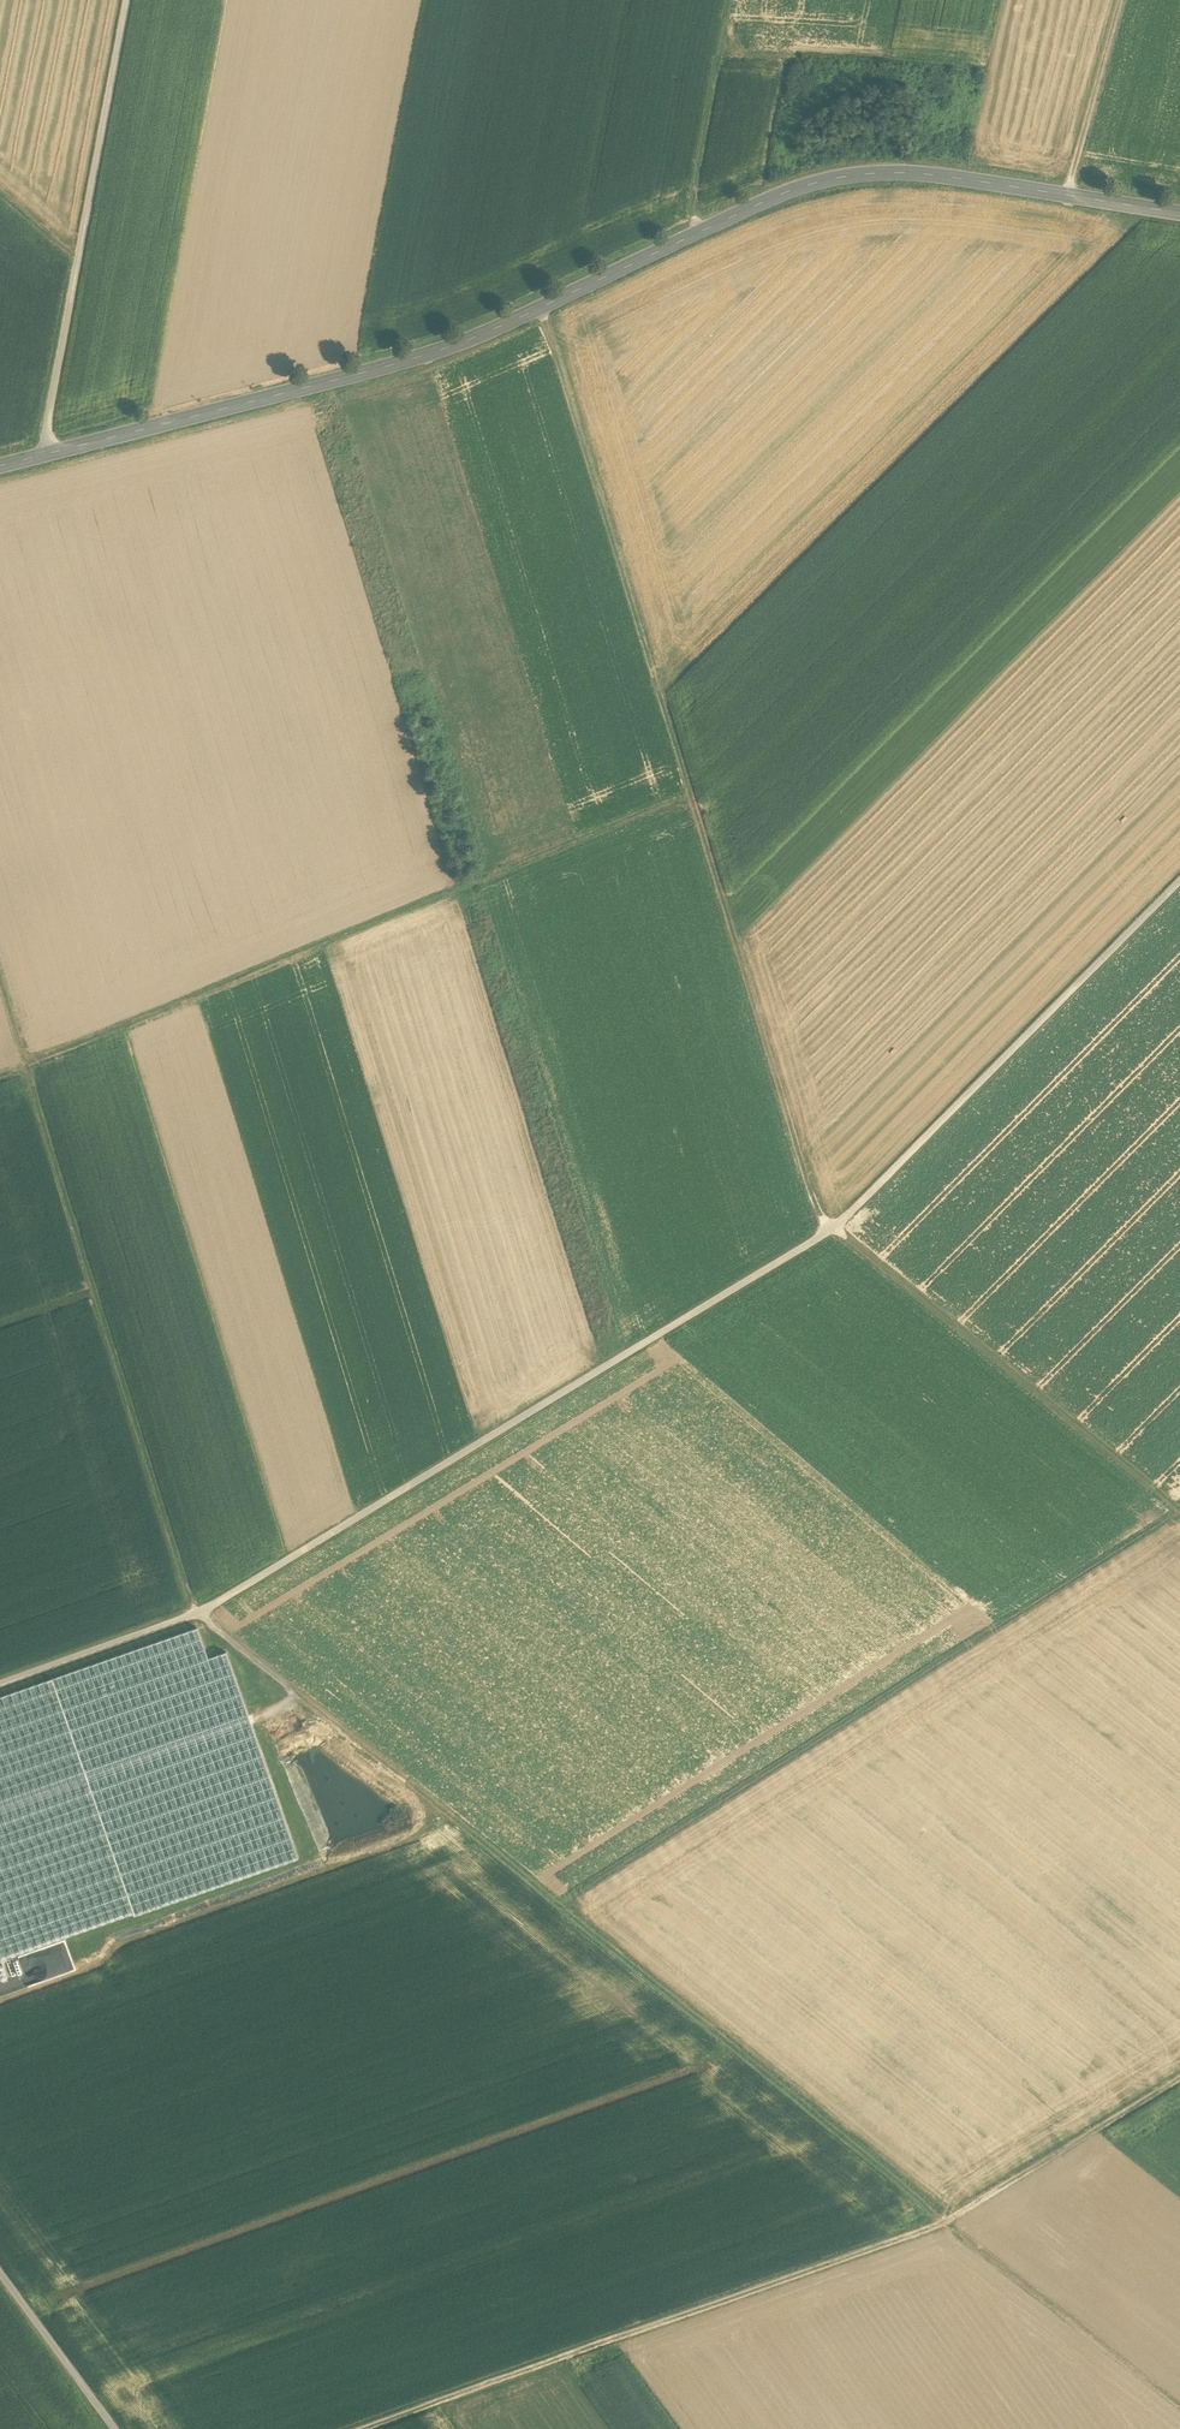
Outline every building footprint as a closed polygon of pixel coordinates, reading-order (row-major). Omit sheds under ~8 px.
[(300,1857),(225,1652),(208,1659),(199,1628),(0,1697),(0,1960),(300,1857)]
